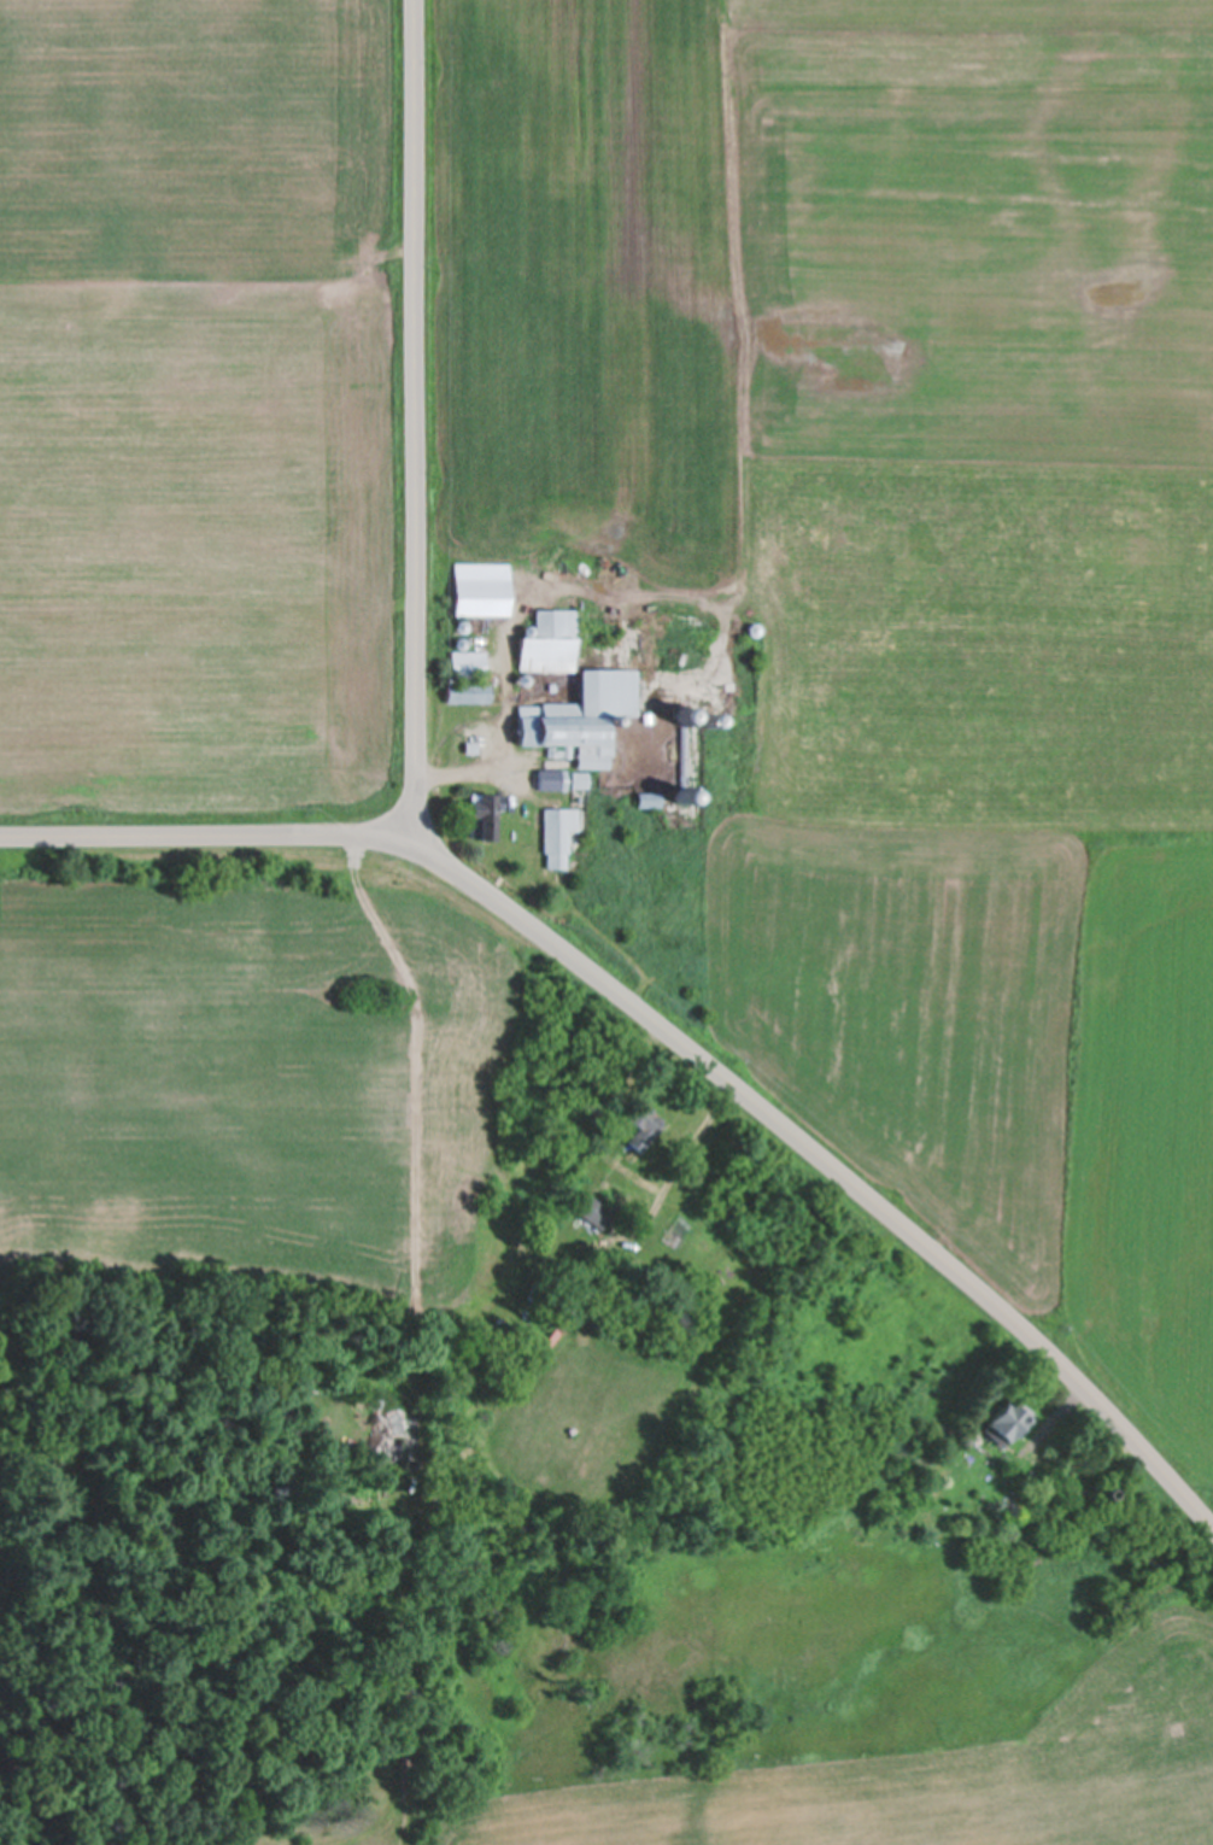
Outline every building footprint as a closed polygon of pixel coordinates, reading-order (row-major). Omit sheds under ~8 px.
[(452,617),(506,617),(506,565),(452,565),(452,617)] [(573,611),(534,611),(534,638),(517,638),(517,672),(573,672),(573,611)] [(449,653),(449,676),(483,676),(483,653),(449,653)] [(516,705),(516,746),(574,747),(574,770),(610,770),(610,717),(636,718),(636,672),(577,671),(577,706),(516,705)] [(444,704),(501,704),(501,685),(444,685),(444,704)] [(564,791),(564,771),(534,771),(534,791),(564,791)] [(586,774),(570,774),(570,789),(586,789),(586,774)] [(494,795),(468,795),(468,842),(494,842),(494,795)] [(658,808),(658,795),(635,795),(635,808),(658,808)] [(541,810),(541,870),(565,870),(565,832),(578,832),(578,810),(541,810)] [(615,1138),(636,1154),(660,1124),(639,1107),(615,1138)] [(612,1214),(589,1198),(576,1216),(599,1232),(612,1214)] [(979,1431),(1001,1450),(1028,1420),(1006,1401),(979,1431)] [(365,1464),(392,1464),(392,1408),(365,1408),(365,1464)]
